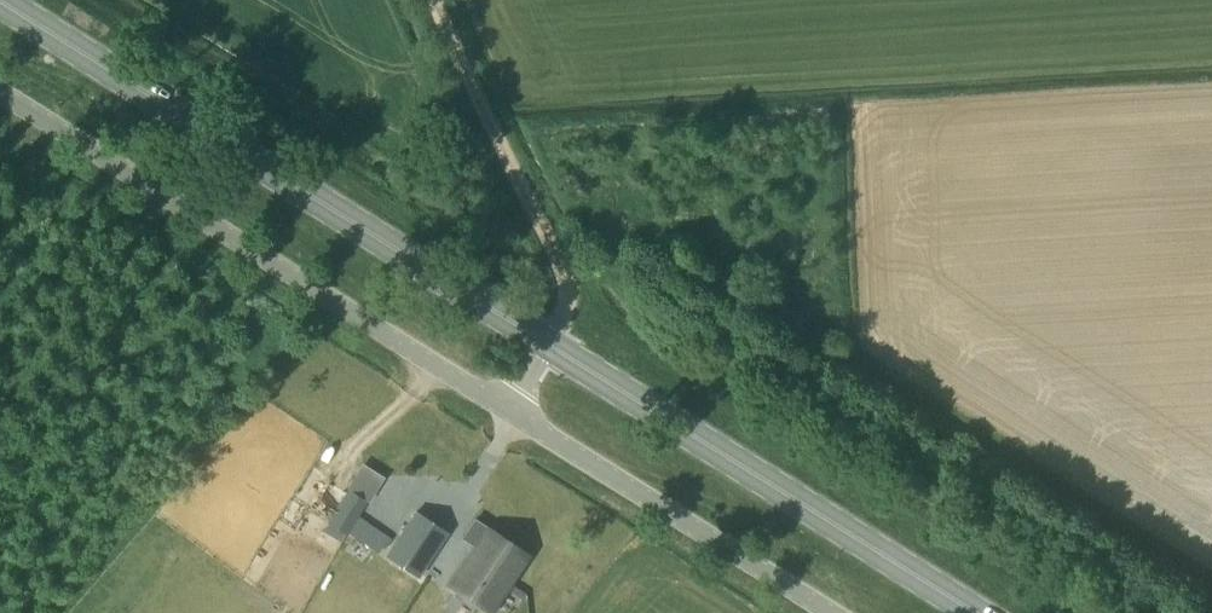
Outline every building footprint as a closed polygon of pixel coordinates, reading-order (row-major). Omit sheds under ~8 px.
[(389,537),(358,516),(367,502),(375,489),(356,478),(348,490),(328,523),(347,535),(347,533),(379,553),(389,537)] [(419,579),(449,534),(415,510),(385,556),(419,579)] [(463,538),(477,547),(452,587),(490,612),(527,555),(475,520),(463,538)]
